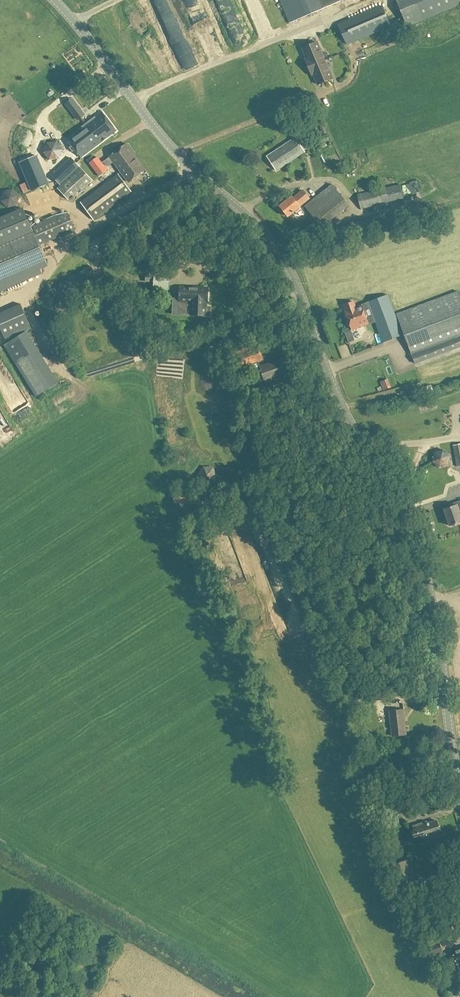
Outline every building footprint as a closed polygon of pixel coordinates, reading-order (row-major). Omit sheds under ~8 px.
[(223,20),(230,17),(223,0),(214,0),(223,20)] [(290,22),(343,0),(280,0),(290,22)] [(397,0),(408,26),(459,4),(459,0),(397,0)] [(394,33),(382,5),(338,24),(347,44),(381,29),(384,37),(394,33)] [(233,41),(239,38),(231,20),(224,23),(233,41)] [(332,78),(317,42),(303,48),(307,58),(305,59),(312,74),(314,74),(318,84),(332,78)] [(86,112),(88,116),(98,111),(96,106),(86,112)] [(81,157),(101,141),(108,137),(107,137),(116,130),(102,111),(67,138),(81,157)] [(276,170),(305,152),(295,138),(267,156),(276,170)] [(59,159),(63,149),(57,142),(47,143),(43,153),(49,160),(59,159)] [(146,169),(127,144),(110,156),(110,157),(105,161),(108,166),(114,162),(129,182),(146,169)] [(305,153),(308,165),(317,163),(314,151),(305,153)] [(61,184),(79,165),(71,157),(53,176),(61,184)] [(84,189),(94,179),(80,166),(59,188),(70,199),(82,188),(84,189)] [(39,168),(25,173),(36,200),(50,194),(39,168)] [(94,219),(131,191),(118,174),(81,202),(94,219)] [(323,227),(349,206),(332,184),(305,206),(323,227)] [(404,197),(400,184),(358,195),(361,208),(404,197)] [(303,189),(293,197),(292,195),(279,206),(288,217),(310,198),(303,189)] [(42,273),(40,269),(48,265),(40,245),(68,233),(75,230),(67,211),(60,214),(58,215),(57,212),(51,215),(52,218),(31,226),(23,206),(0,216),(0,292),(42,273)] [(308,239),(310,231),(303,229),(301,237),(308,239)] [(153,233),(152,240),(165,243),(166,236),(153,233)] [(155,262),(155,250),(137,250),(137,262),(155,262)] [(209,303),(209,288),(181,287),(180,309),(191,309),(191,315),(212,315),(212,306),(207,306),(207,303),(209,303)] [(458,291),(397,314),(415,364),(459,347),(459,296),(458,291)] [(403,335),(388,295),(364,304),(364,305),(356,308),(354,301),(344,305),(347,311),(345,312),(352,329),(366,324),(367,326),(376,322),(383,343),(403,335)] [(0,312),(0,328),(5,339),(31,328),(20,304),(0,312)] [(23,352),(37,345),(29,330),(15,337),(23,352)] [(243,367),(264,360),(258,344),(238,351),(243,367)] [(33,347),(28,357),(40,362),(45,352),(33,347)] [(387,355),(378,358),(384,378),(392,376),(387,355)] [(281,359),(260,366),(260,368),(253,371),(257,383),(264,380),(265,382),(287,375),(281,359)] [(16,384),(20,391),(19,392),(26,403),(38,396),(31,385),(27,377),(16,384)] [(448,465),(450,456),(444,450),(434,453),(433,462),(440,468),(448,465)] [(454,504),(455,506),(445,510),(450,527),(459,523),(459,502),(454,504)] [(375,634),(374,622),(363,622),(364,634),(375,634)] [(374,690),(375,701),(387,700),(385,689),(374,690)] [(404,709),(403,709),(389,710),(392,737),(407,735),(404,709)] [(441,833),(437,820),(428,823),(428,821),(413,826),(414,830),(412,830),(416,844),(427,841),(426,838),(441,833)] [(409,859),(390,866),(401,895),(402,900),(413,896),(411,891),(419,888),(409,859)] [(444,953),(441,945),(439,941),(426,946),(431,958),(444,953)] [(449,996),(459,996),(459,994),(458,989),(448,993),(449,996)]
